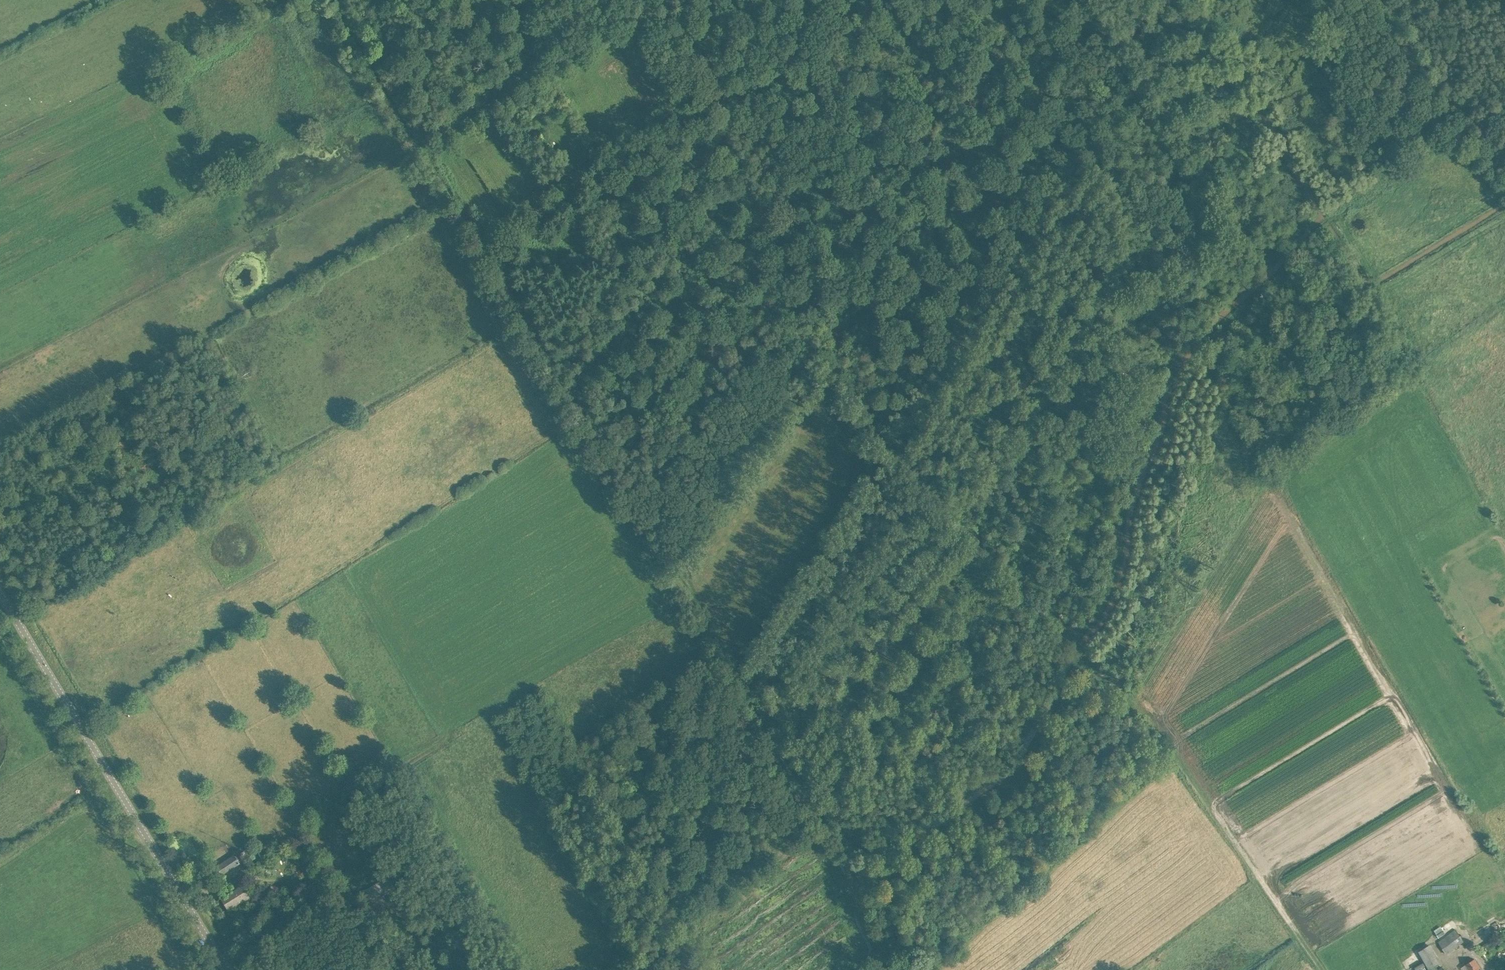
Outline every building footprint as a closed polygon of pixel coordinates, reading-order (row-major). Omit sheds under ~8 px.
[(215,867),(221,875),(239,863),(234,855),(215,867)] [(220,897),(229,911),(249,898),(241,884),(220,897)] [(1455,929),(1438,941),(1446,955),(1464,941),(1455,929)] [(1418,952),(1429,969),(1441,962),(1431,944),(1418,952)] [(1474,959),(1465,965),(1469,969),(1482,969),(1474,959)]
